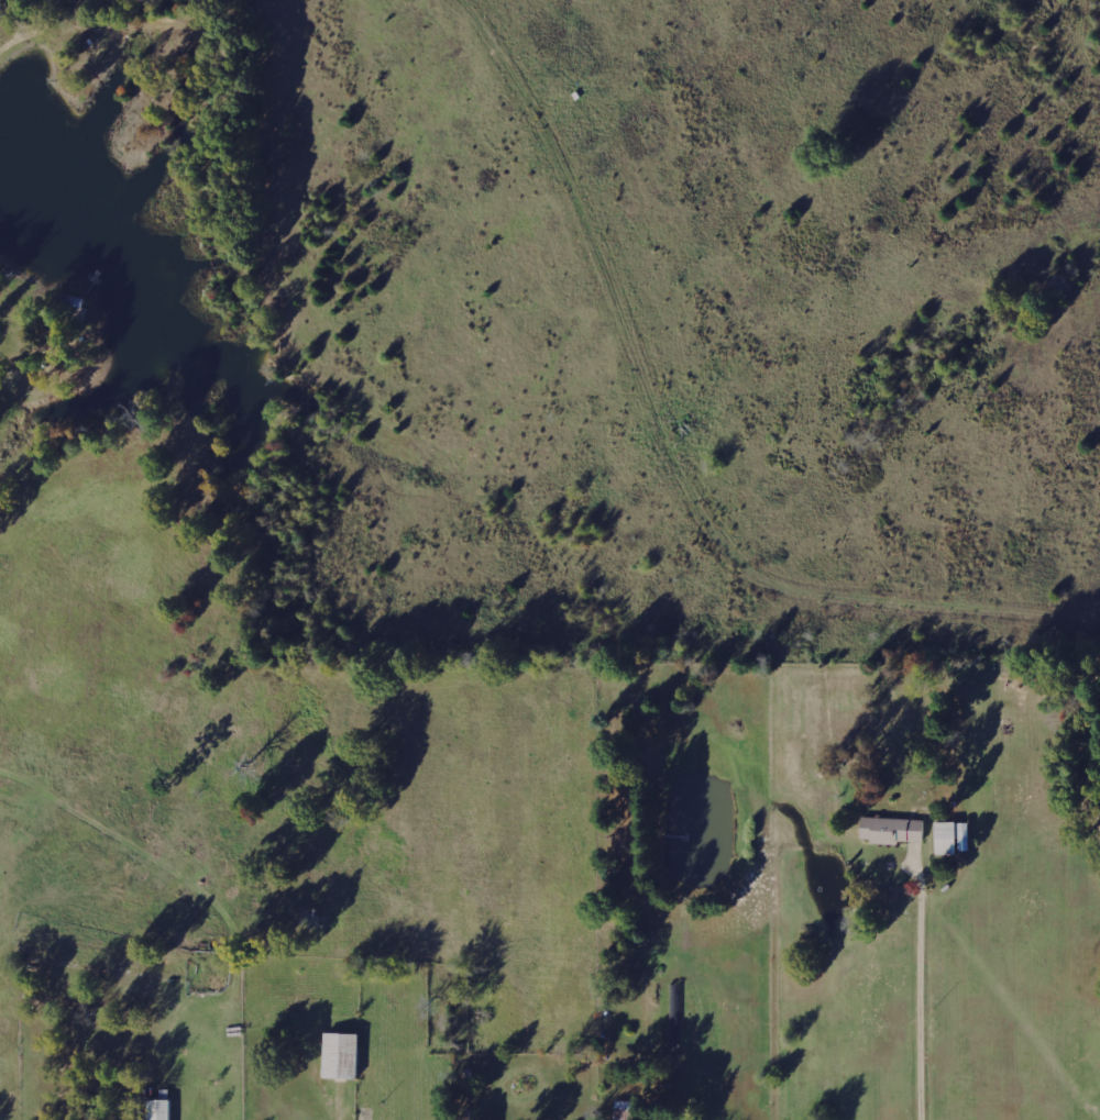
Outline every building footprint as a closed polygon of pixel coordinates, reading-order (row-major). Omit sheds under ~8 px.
[(923,819),(859,817),(859,838),(869,839),(869,841),(922,843),(923,819)] [(968,851),(967,822),(933,823),(934,855),(956,854),(956,851),(968,851)] [(359,1077),(360,1032),(322,1031),(321,1076),(359,1077)] [(171,1098),(146,1098),(146,1119),(171,1119),(171,1098)]
